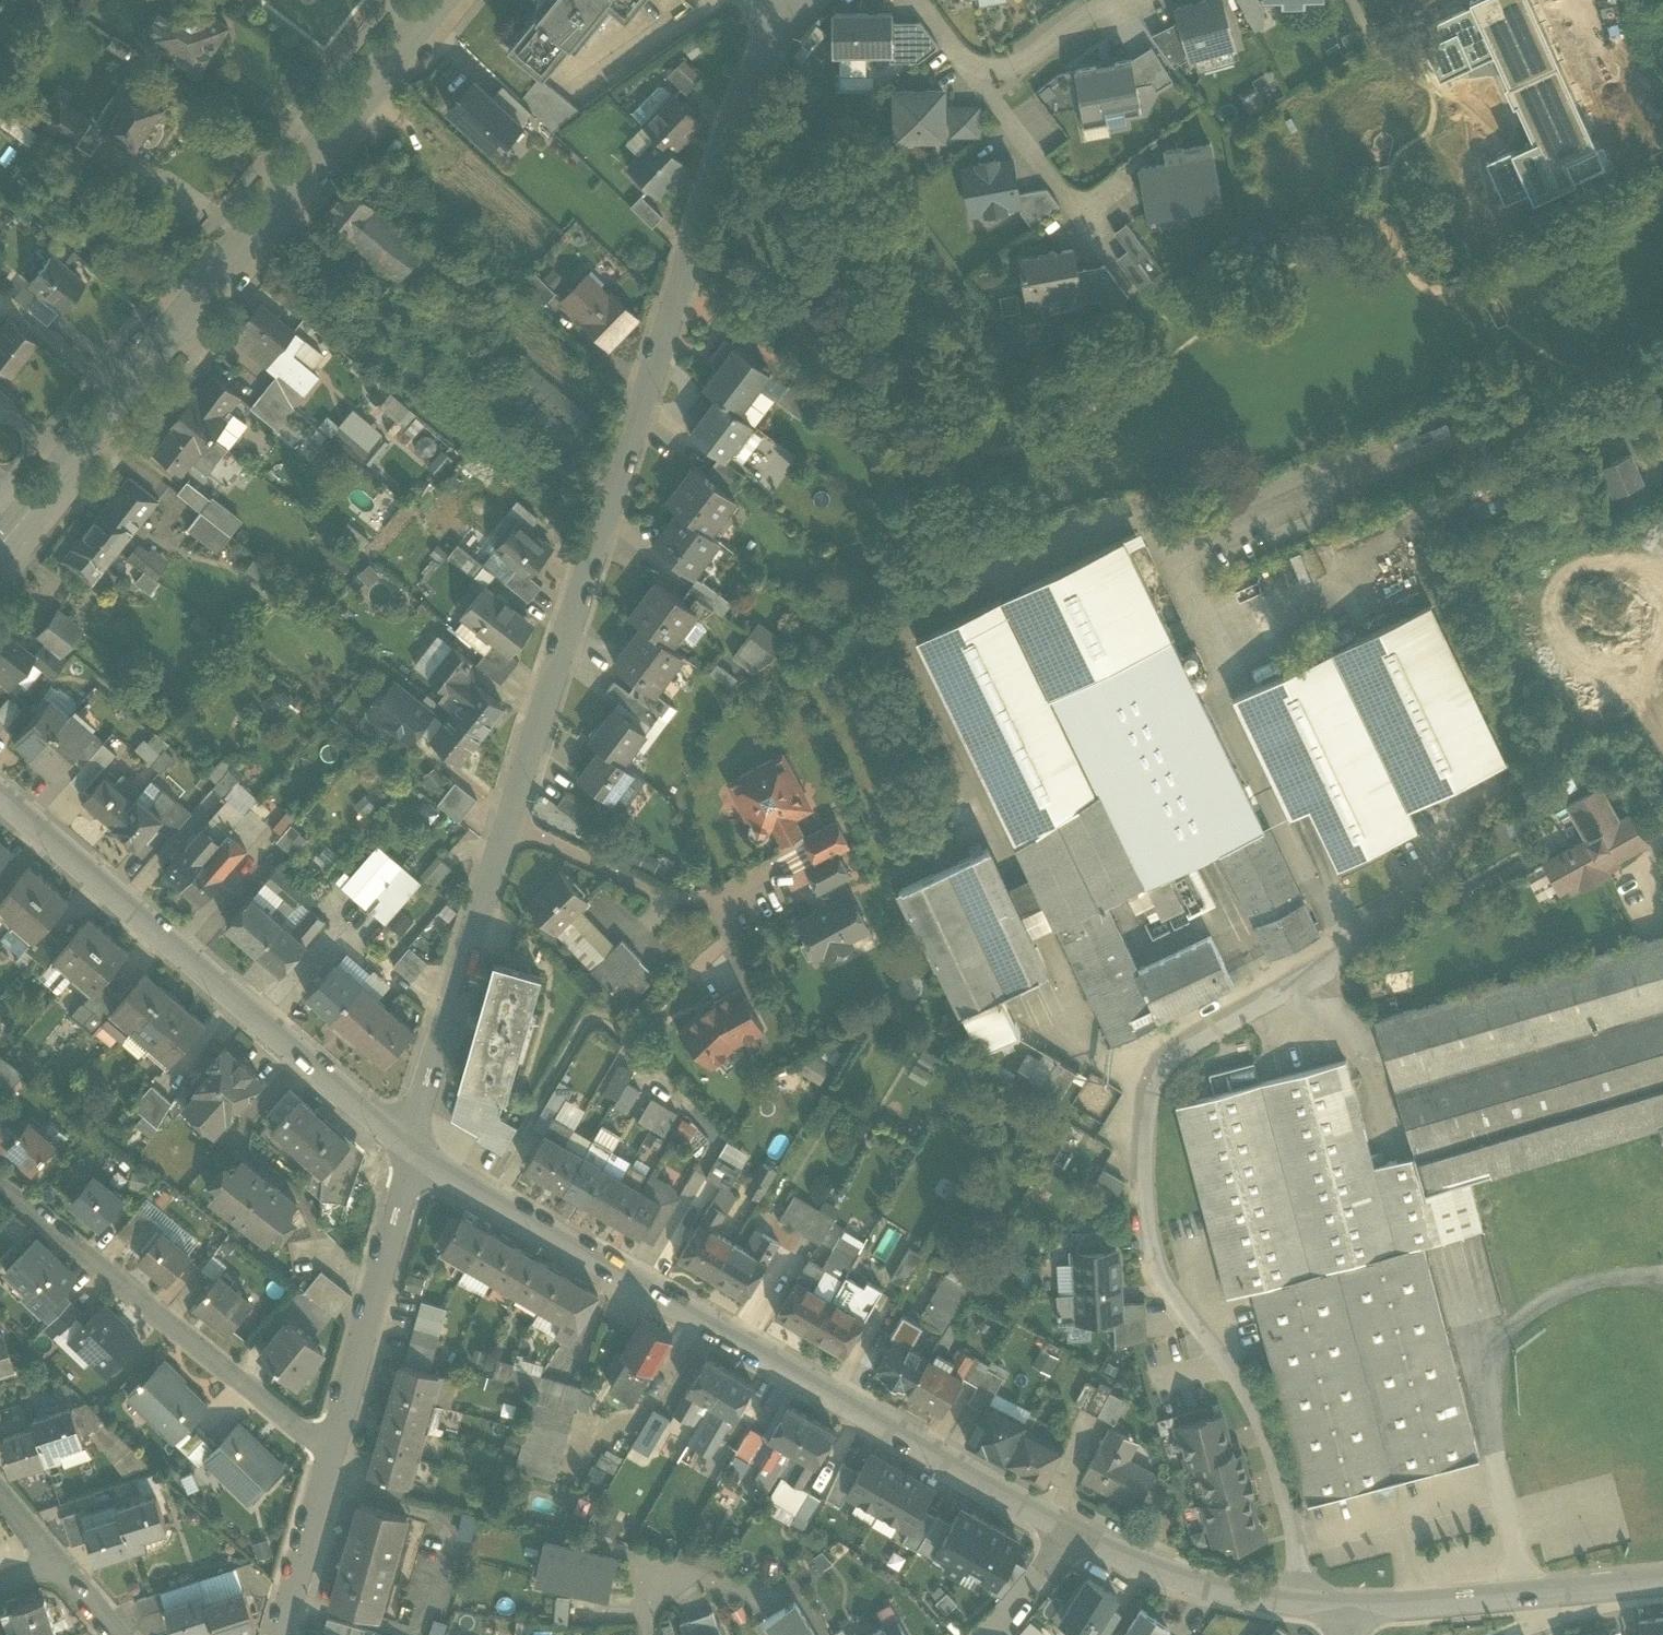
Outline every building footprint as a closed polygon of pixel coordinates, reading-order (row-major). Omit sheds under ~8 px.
[(186,0),(165,0),(148,28),(142,30),(139,35),(140,41),(146,44),(151,43),(190,67),(191,72),(196,75),(202,74),(205,69),(204,63),(227,25),(204,11),(203,8),(197,5),(194,5),(186,0)] [(544,4),(511,45),(545,73),(572,41),(577,45),(611,4),(627,16),(640,0),(540,0),(544,4)] [(1264,26),(1266,16),(1257,0),(1245,0),(1240,3),(1258,34),(1267,30),(1264,26)] [(1266,4),(1284,4),(1284,11),(1305,11),(1305,3),(1323,3),(1323,0),(1266,0),(1266,4)] [(1240,52),(1227,8),(1181,21),(1183,28),(1193,64),(1240,52)] [(891,22),(891,13),(834,13),(835,53),(890,53),(891,53),(891,22)] [(939,46),(920,22),(891,22),(891,53),(890,53),(890,61),(919,61),(939,46)] [(1178,75),(1193,64),(1183,28),(1155,41),(1178,75)] [(1140,92),(1153,90),(1158,99),(1177,87),(1156,53),(1135,66),(1140,92)] [(696,84),(677,66),(667,76),(686,94),(696,84)] [(1079,76),(1089,131),(1110,127),(1111,136),(1130,133),(1128,122),(1144,119),(1140,92),(1135,66),(1079,76)] [(579,112),(539,79),(521,101),(552,131),(579,112)] [(119,88),(102,114),(107,118),(100,129),(105,133),(134,152),(142,140),(145,141),(148,142),(150,141),(153,140),(155,139),(157,138),(160,135),(161,132),(162,129),(162,127),(162,124),(161,122),(160,119),(158,117),(166,106),(131,82),(125,92),(119,88)] [(673,96),(663,86),(658,86),(632,113),(644,125),(643,126),(657,139),(658,139),(672,152),(700,123),(673,96)] [(483,101),(470,90),(468,92),(466,91),(464,92),(462,93),(460,94),(459,96),(458,98),(458,100),(458,103),(456,105),(458,107),(446,121),(461,134),(450,146),(467,161),(479,147),(491,158),(509,137),(505,133),(512,125),(503,118),(507,113),(500,107),(500,106),(488,96),(483,101)] [(943,91),(896,91),(897,137),(943,137),(943,91)] [(86,119),(58,100),(42,124),(69,143),(86,119)] [(978,134),(978,108),(952,108),(952,134),(978,134)] [(100,129),(86,119),(69,143),(89,156),(105,133),(100,129)] [(672,152),(658,139),(657,139),(629,169),(657,196),(686,165),(672,152)] [(1169,163),(1141,168),(1149,215),(1161,213),(1163,224),(1188,219),(1186,209),(1209,204),(1207,193),(1219,191),(1210,144),(1182,149),(1181,146),(1166,149),(1169,163)] [(996,159),(978,162),(979,166),(963,169),(971,213),(987,210),(988,214),(1005,211),(1004,206),(1019,204),(1020,203),(1019,194),(1012,160),(996,163),(996,159)] [(379,208),(349,183),(322,217),(352,242),(379,208)] [(1047,188),(1019,194),(1020,203),(1019,204),(1021,212),(1032,227),(1060,206),(1047,188)] [(662,216),(641,196),(631,207),(652,227),(662,216)] [(440,257),(379,208),(352,242),(399,280),(404,275),(417,286),(440,257)] [(1042,255),(1020,259),(1028,298),(1080,289),(1072,249),(1054,253),(1054,250),(1041,253),(1042,255)] [(65,268),(50,256),(28,284),(61,311),(63,309),(72,298),(83,284),(65,269),(65,268)] [(338,267),(304,307),(317,318),(351,279),(338,267)] [(554,291),(532,269),(520,280),(542,303),(554,291)] [(586,275),(562,299),(584,320),(607,296),(586,275)] [(584,320),(582,322),(606,347),(636,317),(611,292),(607,296),(584,320)] [(56,313),(36,297),(26,309),(46,325),(56,313)] [(295,331),(261,303),(231,338),(276,375),(280,371),(305,392),(318,377),(289,353),(292,349),(295,352),(306,340),(295,331)] [(577,480),(372,308),(347,338),(552,510),(577,480)] [(0,330),(0,369),(9,376),(35,343),(7,321),(0,330)] [(735,346),(725,338),(712,355),(722,362),(735,346)] [(787,385),(735,346),(722,362),(704,387),(717,397),(752,423),(753,424),(773,398),(775,400),(787,385)] [(595,419),(521,357),(488,397),(579,473),(595,419)] [(821,389),(800,369),(787,385),(812,403),(821,389)] [(305,392),(280,371),(276,375),(267,387),(268,387),(292,408),(305,392)] [(242,399),(212,375),(182,412),(213,436),(226,420),(224,418),(239,399),(241,401),(242,399)] [(812,403),(787,385),(775,400),(800,418),(812,403)] [(292,408),(268,387),(251,406),(248,404),(247,405),(276,429),(293,408),(292,408)] [(391,394),(380,407),(407,430),(418,417),(391,394)] [(752,423),(717,397),(712,403),(701,418),(690,432),(719,455),(725,459),(729,453),(752,423)] [(705,398),(694,413),(701,418),(712,403),(705,398)] [(362,445),(375,431),(342,402),(330,416),(362,445)] [(213,436),(182,412),(165,433),(168,435),(156,451),(179,470),(188,460),(206,473),(227,448),(213,436)] [(341,428),(332,438),(364,464),(372,453),(341,428)] [(748,468),(729,453),(725,459),(719,455),(712,464),(718,469),(737,483),(748,468)] [(1630,456),(1601,470),(1614,497),(1642,483),(1630,456)] [(737,501),(709,480),(693,468),(668,502),(680,511),(711,535),(737,501)] [(718,469),(709,480),(737,501),(745,489),(737,483),(718,469)] [(129,478),(90,526),(117,548),(155,500),(129,478)] [(209,499),(186,481),(176,492),(200,511),(209,499)] [(209,499),(200,511),(232,536),(245,521),(213,495),(209,499)] [(232,537),(200,511),(186,529),(218,554),(232,537)] [(720,542),(711,535),(680,511),(654,546),(694,576),(720,542)] [(542,543),(518,522),(496,548),(517,567),(528,576),(529,576),(552,549),(543,541),(542,543)] [(90,526),(63,559),(90,581),(117,548),(90,526)] [(1123,540),(917,640),(1016,845),(1099,793),(1052,696),(1171,638),(1123,540)] [(484,565),(458,544),(448,556),(474,577),(484,565)] [(164,565),(137,545),(127,556),(154,577),(155,577),(164,565)] [(264,571),(252,560),(244,570),(256,580),(264,571)] [(528,576),(517,567),(504,582),(529,602),(541,586),(529,576),(528,576)] [(700,579),(691,591),(724,616),(733,605),(700,579)] [(696,611),(656,580),(629,615),(643,625),(669,646),(696,611)] [(509,606),(486,586),(462,617),(493,642),(506,652),(526,626),(506,610),(509,606)] [(1430,604),(1233,699),(1290,817),(1310,807),(1338,867),(1417,829),(1407,809),(1506,762),(1430,604)] [(80,631),(54,611),(36,635),(62,654),(80,631)] [(453,628),(485,654),(493,642),(462,617),(453,628)] [(732,659),(751,669),(773,630),(754,620),(732,659)] [(669,646),(643,625),(614,663),(639,682),(652,692),(681,654),(669,646)] [(0,634),(0,682),(14,692),(20,685),(14,680),(30,661),(31,659),(0,634)] [(1263,828),(1171,638),(1052,696),(1099,793),(1099,792),(1143,882),(1144,884),(1194,861),(1219,849),(1219,848),(1263,828)] [(506,652),(493,642),(485,654),(509,673),(518,662),(506,652)] [(62,664),(41,647),(31,659),(30,661),(50,678),(62,664)] [(472,661),(453,647),(429,677),(448,691),(439,702),(452,712),(474,684),(471,681),(469,665),(472,661)] [(509,673),(485,654),(476,665),(500,685),(509,673)] [(631,693),(614,681),(606,692),(629,710),(638,699),(631,693)] [(652,692),(639,682),(631,693),(638,699),(660,715),(668,704),(652,692)] [(395,684),(385,696),(384,695),(379,696),(368,709),(369,715),(382,725),(387,724),(399,734),(403,729),(413,737),(420,729),(431,738),(443,723),(431,714),(432,713),(395,684)] [(505,708),(474,684),(452,712),(482,736),(505,708)] [(54,689),(45,699),(46,699),(35,711),(15,734),(12,738),(33,757),(71,713),(76,707),(75,702),(59,688),(54,689)] [(660,715),(638,699),(629,710),(651,727),(660,715)] [(25,702),(5,726),(15,734),(35,711),(25,702)] [(645,733),(613,708),(589,738),(601,747),(621,762),(645,733)] [(482,736),(452,712),(443,723),(431,738),(429,740),(460,764),(482,736)] [(93,734),(71,713),(33,757),(57,776),(72,758),(93,734)] [(93,734),(72,758),(82,767),(92,756),(103,743),(93,734)] [(158,744),(147,757),(155,764),(166,750),(158,744)] [(621,762),(601,747),(579,777),(610,800),(632,771),(621,762)] [(104,766),(92,756),(82,767),(70,781),(82,791),(104,766)] [(778,772),(772,761),(739,779),(745,789),(734,795),(747,820),(750,818),(753,823),(751,826),(750,828),(749,830),(749,833),(749,836),(750,838),(752,840),(753,840),(755,842),(759,842),(762,842),(765,840),(767,839),(768,837),(769,834),(770,831),(769,828),(773,826),(783,844),(802,834),(794,819),(806,812),(801,803),(803,801),(804,799),(804,797),(804,795),(803,794),(801,792),(799,791),(797,790),(795,791),(792,786),(797,783),(788,766),(778,772)] [(233,765),(212,789),(222,798),(236,782),(243,774),(233,765)] [(421,773),(430,787),(442,780),(433,765),(421,773)] [(134,800),(105,776),(83,801),(112,825),(134,800)] [(225,800),(188,843),(165,869),(183,885),(229,832),(251,807),(251,808),(257,801),(236,782),(222,798),(225,800)] [(477,799),(455,782),(437,804),(459,821),(477,799)] [(150,804),(139,795),(134,800),(112,825),(138,847),(158,824),(179,800),(164,787),(150,804)] [(1587,840),(1544,863),(1559,892),(1578,881),(1582,888),(1607,874),(1603,868),(1646,844),(1630,816),(1619,822),(1600,789),(1569,806),(1587,840)] [(590,809),(567,792),(557,806),(581,823),(590,809)] [(1143,882),(1099,792),(1099,793),(1016,845),(1054,926),(1058,925),(1057,923),(1105,901),(1105,903),(1126,892),(1143,882)] [(179,800),(158,824),(171,835),(192,811),(179,800)] [(251,807),(229,832),(246,847),(268,822),(251,808),(251,807)] [(836,823),(803,840),(816,864),(837,853),(838,853),(849,847),(836,823)] [(291,824),(276,841),(285,849),(300,832),(291,824)] [(1263,828),(1219,848),(1219,849),(1253,921),(1270,955),(1318,933),(1267,826),(1263,828)] [(229,832),(183,885),(201,901),(224,875),(223,874),(246,847),(229,832)] [(10,849),(0,841),(0,860),(10,849)] [(377,846),(342,887),(364,906),(399,865),(377,846)] [(987,849),(899,891),(911,916),(912,916),(924,941),(925,940),(937,965),(938,965),(949,989),(950,989),(962,1013),(1002,995),(1033,980),(1021,956),(1035,950),(987,849)] [(816,864),(806,870),(819,893),(850,876),(838,853),(837,853),(816,864)] [(441,860),(424,880),(434,888),(451,868),(441,860)] [(1194,861),(1144,884),(1146,888),(1169,878),(1183,908),(1184,908),(1188,915),(1215,903),(1194,861)] [(0,900),(0,918),(11,927),(49,884),(29,866),(6,893),(0,900)] [(401,866),(366,907),(383,922),(419,882),(401,866)] [(307,895),(276,868),(265,880),(288,900),(296,907),(307,895)] [(587,900),(561,874),(528,906),(554,932),(556,930),(575,950),(583,942),(564,922),(582,905),(587,900)] [(1169,878),(1146,888),(1152,901),(1161,918),(1183,908),(1169,878)] [(1143,882),(1126,892),(1135,911),(1152,901),(1146,888),(1144,884),(1143,882)] [(49,884),(11,927),(0,939),(20,956),(21,956),(45,928),(69,901),(49,884)] [(253,896),(228,925),(258,951),(283,922),(275,915),(253,896)] [(850,896),(799,923),(809,941),(817,937),(829,958),(851,946),(847,940),(868,928),(850,896)] [(296,907),(288,900),(275,915),(283,922),(296,907)] [(1105,903),(1105,901),(1057,923),(1058,925),(1114,1042),(1161,1020),(1160,1018),(1137,970),(1105,903)] [(601,960),(618,943),(582,905),(564,922),(583,942),(601,960)] [(312,909),(293,930),(305,941),(324,920),(312,909)] [(65,945),(51,962),(51,963),(71,979),(109,935),(89,918),(65,945)] [(293,930),(283,922),(258,951),(281,971),(306,942),(305,941),(293,930)] [(45,928),(21,956),(20,956),(15,961),(25,969),(35,958),(36,958),(55,936),(45,928)] [(109,935),(71,979),(90,996),(91,996),(103,982),(129,953),(109,935)] [(1374,1021),(1415,1155),(1427,1194),(1469,1181),(1659,1124),(1662,1138),(1662,935),(1374,1021)] [(55,936),(36,958),(47,968),(51,963),(51,962),(65,945),(55,936)] [(1210,936),(1137,970),(1160,1018),(1232,983),(1210,936)] [(592,968),(591,970),(609,988),(640,959),(641,958),(622,939),(618,943),(601,960),(592,968)] [(601,960),(583,942),(575,950),(592,968),(601,960)] [(428,963),(410,948),(394,966),(412,982),(428,963)] [(640,959),(611,987),(627,1004),(656,975),(640,959)] [(336,963),(308,995),(333,1017),(361,985),(336,963)] [(541,977),(496,963),(461,1084),(463,1084),(505,1096),(506,1097),(516,1062),(524,1065),(539,1013),(531,1011),(541,977)] [(122,999),(102,1023),(103,1023),(122,1040),(128,1033),(166,990),(146,973),(122,999)] [(662,989),(653,980),(628,1004),(637,1014),(662,989)] [(103,982),(91,996),(90,996),(83,1004),(94,1013),(113,991),(103,982)] [(387,1008),(361,985),(333,1017),(360,1040),(387,1008)] [(741,987),(713,1002),(714,1004),(703,1012),(702,1010),(679,1032),(712,1067),(735,1045),(763,1030),(741,987)] [(166,990),(128,1033),(147,1050),(185,1006),(166,990)] [(94,1013),(93,1014),(102,1023),(122,999),(113,991),(94,1013)] [(1002,995),(962,1013),(976,1042),(988,1050),(1020,1034),(1002,995)] [(83,1004),(79,1008),(76,1006),(69,1015),(82,1026),(93,1014),(94,1013),(83,1004)] [(185,1006),(147,1050),(167,1067),(205,1024),(185,1006)] [(414,1030),(387,1008),(360,1040),(385,1063),(414,1030)] [(93,1014),(82,1026),(93,1035),(103,1023),(102,1023),(93,1014)] [(224,1048),(213,1061),(214,1067),(215,1068),(195,1090),(198,1092),(185,1107),(214,1133),(227,1118),(228,1120),(262,1082),(251,1072),(252,1070),(241,1061),(240,1062),(224,1048)] [(809,1053),(798,1073),(821,1085),(832,1066),(809,1053)] [(1043,1053),(1029,1077),(1037,1082),(1051,1058),(1043,1053)] [(0,1058),(0,1079),(11,1065),(1,1057),(0,1058)] [(1075,1073),(1051,1058),(1037,1082),(1061,1096),(1075,1073)] [(1346,1061),(1176,1107),(1227,1297),(1251,1291),(1308,1503),(1374,1485),(1377,1498),(1395,1493),(1392,1480),(1479,1457),(1455,1368),(1422,1245),(1397,1252),(1374,1166),(1346,1061)] [(633,1071),(620,1063),(604,1090),(617,1098),(627,1082),(633,1071)] [(0,1079),(0,1097),(2,1099),(23,1074),(11,1065),(0,1079)] [(1091,1073),(1072,1105),(1103,1124),(1123,1093),(1091,1073)] [(574,1089),(560,1080),(547,1103),(561,1111),(574,1089)] [(640,1090),(627,1082),(617,1098),(614,1105),(627,1112),(640,1090)] [(505,1096),(463,1084),(453,1119),(480,1134),(477,1138),(502,1152),(517,1127),(499,1116),(505,1096)] [(152,1085),(133,1106),(143,1115),(162,1094),(152,1085)] [(293,1089),(263,1121),(274,1131),(302,1100),(303,1099),(293,1089)] [(172,1103),(162,1094),(143,1115),(157,1127),(172,1103)] [(664,1105),(651,1098),(638,1120),(651,1127),(664,1105)] [(351,1145),(302,1100),(274,1131),(323,1176),(351,1145)] [(664,1105),(651,1127),(664,1135),(676,1112),(664,1105)] [(157,1127),(143,1115),(136,1124),(151,1137),(157,1127)] [(690,1138),(698,1125),(683,1116),(675,1129),(690,1138)] [(569,1126),(553,1117),(525,1166),(545,1177),(564,1144),(560,1141),(569,1126)] [(26,1120),(16,1131),(1,1119),(0,1120),(0,1152),(1,1153),(4,1153),(7,1149),(33,1171),(55,1144),(26,1120)] [(591,1135),(612,1147),(620,1134),(599,1122),(591,1135)] [(1048,1159),(1067,1169),(1086,1135),(1068,1125),(1048,1159)] [(612,1150),(593,1139),(583,1155),(584,1155),(564,1189),(583,1200),(609,1156),(612,1150)] [(564,1144),(545,1177),(564,1189),(584,1155),(583,1155),(564,1144)] [(727,1144),(719,1157),(741,1169),(749,1156),(727,1144)] [(351,1145),(323,1176),(323,1200),(340,1201),(346,1205),(362,1155),(351,1145)] [(612,1150),(609,1156),(583,1200),(602,1211),(632,1160),(618,1152),(618,1153),(612,1150)] [(1469,1181),(1427,1194),(1415,1155),(1374,1166),(1397,1252),(1422,1245),(1434,1242),(1452,1237),(1472,1232),(1482,1229),(1469,1181)] [(707,1179),(721,1187),(728,1191),(741,1169),(719,1157),(707,1179)] [(264,1177),(241,1159),(238,1164),(229,1165),(224,1171),(222,1170),(214,1181),(215,1193),(212,1198),(225,1208),(227,1204),(241,1215),(239,1218),(240,1220),(243,1216),(257,1227),(254,1230),(267,1241),(271,1236),(283,1234),(291,1223),(289,1222),(294,1216),(293,1207),(297,1202),(274,1185),(274,1184),(264,1177)] [(632,1160),(602,1211),(621,1223),(641,1189),(637,1187),(647,1169),(632,1160)] [(745,1192),(758,1200),(776,1171),(762,1163),(745,1192)] [(1125,1183),(1102,1170),(1096,1182),(1119,1194),(1125,1183)] [(122,1200),(92,1177),(71,1203),(101,1227),(122,1200)] [(645,1192),(641,1189),(621,1223),(641,1234),(655,1211),(666,1218),(679,1196),(669,1190),(668,1184),(658,1179),(652,1180),(645,1192)] [(711,1204),(726,1213),(736,1196),(728,1191),(721,1187),(711,1204)] [(817,1212),(793,1198),(778,1223),(802,1237),(817,1212)] [(711,1204),(700,1222),(699,1222),(679,1256),(713,1276),(734,1242),(715,1231),(726,1213),(711,1204)] [(165,1228),(139,1207),(117,1234),(142,1254),(161,1231),(162,1232),(165,1228)] [(655,1211),(641,1234),(652,1241),(666,1218),(655,1211)] [(817,1212),(802,1237),(818,1246),(833,1221),(817,1212)] [(488,1230),(462,1216),(442,1250),(468,1265),(488,1230)] [(512,1245),(488,1230),(468,1265),(492,1279),(512,1245)] [(1100,1230),(1078,1231),(1079,1251),(1077,1251),(1077,1261),(1074,1261),(1076,1293),(1057,1294),(1059,1323),(1114,1320),(1120,1320),(1119,1303),(1116,1249),(1101,1249),(1100,1230)] [(162,1232),(161,1231),(142,1254),(139,1257),(168,1281),(190,1255),(162,1232)] [(846,1233),(825,1269),(842,1279),(846,1274),(864,1243),(846,1233)] [(752,1252),(734,1242),(713,1276),(747,1296),(766,1264),(765,1263),(777,1242),(763,1234),(752,1252)] [(36,1241),(6,1272),(29,1294),(26,1297),(41,1311),(59,1292),(72,1278),(49,1256),(50,1255),(36,1241)] [(537,1259),(512,1245),(492,1279),(516,1294),(537,1259)] [(909,1247),(891,1278),(905,1287),(923,1255),(909,1247)] [(537,1259),(516,1294),(541,1308),(561,1273),(537,1259)] [(810,1261),(799,1280),(797,1279),(777,1313),(811,1333),(831,1299),(813,1288),(824,1269),(810,1261)] [(842,1279),(825,1269),(824,1269),(813,1288),(831,1299),(842,1279)] [(352,1295),(321,1271),(305,1292),(336,1316),(352,1295)] [(587,1288),(561,1273),(541,1308),(564,1322),(556,1335),(566,1340),(573,1337),(598,1295),(587,1288)] [(948,1273),(922,1318),(943,1332),(970,1285),(948,1273)] [(250,1303),(217,1277),(195,1303),(228,1330),(250,1303)] [(59,1292),(41,1311),(51,1321),(69,1302),(59,1292)] [(447,1308),(422,1301),(418,1315),(443,1322),(447,1308)] [(1145,1301),(1119,1303),(1120,1320),(1114,1320),(1115,1346),(1147,1339),(1145,1301)] [(69,1302),(51,1321),(60,1330),(79,1311),(69,1302)] [(119,1322),(102,1306),(69,1340),(71,1342),(73,1339),(92,1357),(90,1360),(106,1375),(138,1342),(119,1323),(119,1322)] [(443,1322),(418,1315),(415,1327),(440,1335),(443,1322)] [(907,1317),(895,1336),(894,1336),(874,1370),(909,1390),(929,1356),(911,1345),(922,1326),(907,1317)] [(672,1338),(642,1320),(622,1355),(628,1358),(650,1371),(652,1372),(672,1338)] [(324,1351),(288,1322),(260,1356),(296,1385),(324,1351)] [(949,1322),(939,1340),(947,1344),(957,1326),(949,1322)] [(440,1335),(415,1327),(411,1340),(436,1347),(440,1335)] [(9,1364),(0,1333),(0,1367),(9,1364)] [(436,1347),(411,1340),(408,1353),(433,1360),(436,1347)] [(947,1367),(929,1356),(909,1390),(943,1410),(963,1377),(962,1377),(974,1356),(959,1347),(947,1367)] [(433,1360),(408,1353),(404,1366),(429,1373),(433,1360)] [(989,1365),(974,1356),(962,1377),(963,1377),(977,1386),(987,1368),(989,1365)] [(730,1371),(705,1357),(686,1391),(687,1392),(701,1400),(710,1405),(730,1371)] [(650,1371),(628,1358),(611,1388),(633,1401),(650,1371)] [(179,1378),(164,1364),(147,1382),(146,1381),(129,1398),(173,1441),(206,1407),(177,1379),(179,1378)] [(404,1366),(399,1365),(392,1392),(431,1403),(438,1376),(429,1373),(404,1366)] [(498,1378),(509,1381),(512,1369),(501,1366),(498,1378)] [(987,1368),(977,1386),(968,1402),(982,1410),(986,1402),(987,1403),(1002,1376),(987,1368)] [(537,1390),(541,1377),(514,1369),(511,1382),(537,1390)] [(752,1384),(730,1371),(710,1405),(718,1410),(731,1418),(732,1418),(752,1384)] [(554,1381),(541,1377),(537,1390),(534,1402),(547,1406),(554,1381)] [(1097,1386),(1086,1380),(1074,1403),(1086,1409),(1097,1386)] [(567,1385),(554,1381),(547,1406),(560,1410),(567,1385)] [(1097,1386),(1086,1409),(1097,1415),(1110,1391),(1111,1388),(1100,1382),(1097,1386)] [(581,1389),(567,1385),(560,1410),(573,1413),(581,1389)] [(1110,1391),(1098,1415),(1114,1423),(1126,1400),(1110,1391)] [(431,1403),(392,1392),(384,1419),(423,1430),(431,1403)] [(687,1392),(674,1414),(684,1420),(688,1422),(701,1400),(687,1392)] [(701,1400),(688,1422),(684,1420),(675,1436),(688,1443),(710,1405),(701,1400)] [(547,1406),(534,1402),(514,1471),(552,1482),(573,1413),(560,1410),(547,1406)] [(987,1403),(986,1402),(982,1410),(966,1441),(1005,1462),(1022,1428),(1023,1428),(1026,1423),(987,1403)] [(83,1440),(90,1438),(79,1405),(72,1407),(83,1440)] [(701,1450),(710,1435),(705,1432),(718,1410),(710,1405),(688,1443),(701,1450)] [(787,1405),(767,1438),(768,1439),(782,1447),(792,1452),(811,1419),(787,1405)] [(72,1407),(32,1419),(35,1428),(36,1428),(47,1461),(62,1457),(64,1465),(92,1456),(83,1440),(72,1407)] [(718,1410),(705,1432),(710,1435),(719,1440),(731,1418),(718,1410)] [(653,1411),(635,1442),(649,1450),(667,1420),(653,1411)] [(1222,1414),(1176,1426),(1179,1439),(1181,1439),(1188,1467),(1196,1465),(1199,1477),(1201,1476),(1207,1503),(1200,1505),(1204,1521),(1208,1520),(1214,1543),(1231,1539),(1233,1548),(1263,1540),(1258,1522),(1256,1522),(1248,1494),(1254,1492),(1251,1480),(1248,1481),(1241,1452),(1234,1454),(1231,1443),(1229,1444),(1222,1414)] [(811,1419),(792,1452),(800,1457),(786,1481),(782,1478),(770,1499),(797,1515),(810,1493),(802,1488),(815,1466),(815,1467),(835,1432),(812,1418),(811,1419)] [(423,1430),(384,1419),(376,1446),(415,1457),(423,1430)] [(282,1468),(236,1423),(215,1445),(203,1457),(204,1458),(249,1502),(282,1468)] [(196,1426),(176,1446),(187,1456),(207,1436),(196,1426)] [(35,1428),(0,1439),(11,1473),(47,1461),(36,1428),(35,1428)] [(1023,1428),(1022,1428),(1005,1462),(1046,1482),(1063,1449),(1023,1428)] [(1155,1474),(1119,1455),(1128,1438),(1111,1429),(1102,1447),(1100,1446),(1083,1479),(1139,1507),(1155,1474)] [(755,1462),(766,1442),(748,1432),(735,1455),(753,1466),(755,1462)] [(207,1436),(187,1456),(197,1466),(204,1458),(203,1457),(215,1445),(207,1436)] [(782,1447),(768,1439),(766,1442),(755,1462),(766,1468),(769,1470),(782,1447)] [(941,1488),(868,1445),(845,1493),(916,1531),(941,1488)] [(415,1457),(376,1446),(369,1474),(374,1475),(407,1485),(408,1485),(415,1457)] [(588,1478),(599,1482),(604,1470),(614,1473),(621,1455),(600,1447),(588,1478)] [(792,1452),(782,1447),(769,1470),(766,1468),(757,1483),(770,1490),(792,1452)] [(157,1473),(134,1480),(139,1496),(162,1489),(157,1473)] [(407,1485),(374,1475),(369,1492),(403,1499),(407,1485)] [(797,1515),(793,1522),(804,1529),(821,1499),(810,1493),(797,1515)] [(155,1496),(117,1508),(120,1518),(131,1551),(146,1546),(143,1537),(166,1529),(155,1496)] [(704,1500),(698,1519),(715,1524),(721,1506),(704,1500)] [(406,1518),(361,1505),(333,1603),(378,1616),(406,1518)] [(971,1517),(960,1510),(937,1551),(951,1559),(948,1565),(948,1572),(958,1577),(964,1567),(989,1524),(972,1514),(971,1517)] [(80,1511),(62,1517),(72,1546),(88,1541),(85,1529),(80,1511)] [(85,1529),(88,1541),(95,1562),(131,1551),(120,1518),(85,1529)] [(989,1524),(964,1567),(996,1585),(1020,1544),(1004,1536),(1006,1533),(989,1524)] [(615,1559),(546,1543),(538,1578),(607,1594),(615,1559)] [(1061,1621),(1083,1634),(1093,1634),(1110,1608),(1117,1597),(1087,1579),(1061,1621)] [(160,1591),(136,1599),(142,1614),(166,1607),(160,1591)] [(206,1603),(214,1628),(216,1634),(223,1634),(254,1625),(243,1591),(206,1603)] [(167,1608),(176,1634),(194,1634),(214,1628),(206,1603),(203,1596),(167,1608)] [(10,1609),(17,1631),(9,1634),(57,1634),(44,1598),(10,1609)] [(765,1621),(774,1634),(814,1634),(795,1604),(765,1621)] [(1141,1609),(1125,1634),(1165,1634),(1170,1627),(1141,1609)] [(680,1625),(684,1634),(721,1634),(713,1613),(680,1625)] [(445,1621),(431,1617),(427,1634),(441,1634),(445,1621)] [(1639,1622),(1640,1634),(1662,1634),(1662,1619),(1639,1622)] [(872,1634),(906,1634),(899,1620),(872,1634)]
